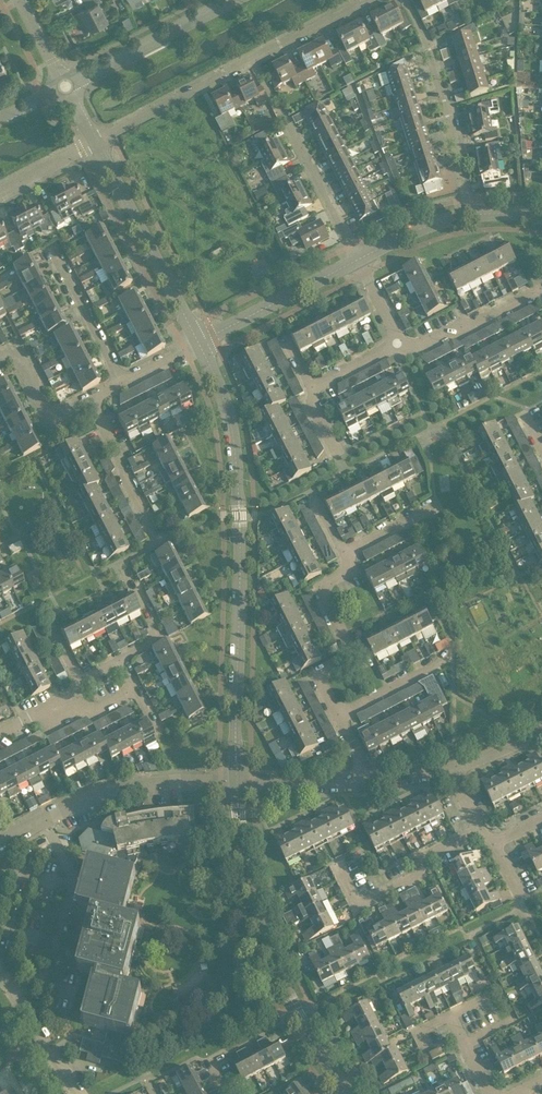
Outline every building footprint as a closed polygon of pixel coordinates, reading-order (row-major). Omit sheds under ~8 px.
[(85,1),(88,7),(75,13),(85,32),(108,20),(99,2),(102,0),(101,0),(87,0),(85,1)] [(433,0),(419,0),(421,3),(415,6),(422,21),(429,18),(426,12),(436,7),(433,0)] [(382,11),(392,31),(399,27),(402,32),(412,26),(406,15),(404,12),(398,14),(393,5),(382,11)] [(489,7),(482,11),(484,15),(491,11),(489,7)] [(392,31),(382,11),(371,17),(378,29),(372,33),(378,44),(384,41),(382,36),(392,31)] [(135,26),(130,16),(124,20),(129,29),(135,26)] [(448,23),(450,30),(457,28),(456,21),(448,23)] [(366,35),(360,23),(348,29),(358,48),(365,45),(368,50),(369,52),(369,53),(370,53),(371,53),(372,53),(373,53),(380,49),(378,44),(372,33),(366,35)] [(461,31),(464,38),(477,33),(473,25),(461,31)] [(358,48),(348,29),(337,34),(344,47),(338,51),(346,66),(353,62),(348,54),(358,48)] [(436,30),(429,33),(433,41),(437,39),(440,37),(436,30)] [(481,45),(477,33),(464,38),(452,42),(456,53),(477,46),(481,45)] [(323,42),(311,48),(321,67),(329,63),(332,69),(342,64),(335,51),(329,54),(323,42)] [(477,46),(456,53),(459,64),(478,58),(476,51),(479,50),(477,46)] [(321,67),(311,48),(298,55),(304,67),(299,70),(306,82),(315,77),(312,71),(321,67)] [(442,58),(450,55),(448,50),(440,52),(442,58)] [(481,66),(478,58),(459,64),(463,76),(484,69),(483,65),(481,66)] [(306,82),(299,70),(293,73),(287,61),(273,68),(277,75),(270,78),(276,89),(283,85),(284,86),(293,81),(296,87),(306,82)] [(404,62),(404,61),(391,68),(392,72),(386,74),(390,86),(410,80),(404,62)] [(486,73),(484,69),(463,76),(467,87),(485,81),(483,74),(486,73)] [(234,95),(241,108),(255,101),(259,107),(268,102),(261,89),(256,92),(250,80),(237,86),(240,91),(234,95)] [(410,80),(390,86),(394,97),(414,91),(410,80)] [(488,88),(485,81),(467,87),(470,98),(491,91),(490,87),(488,88)] [(362,95),(367,94),(363,82),(357,85),(361,95),(362,94),(362,95)] [(371,102),(377,100),(374,90),(367,92),(371,102)] [(417,102),(414,91),(394,97),(397,108),(417,102)] [(241,108),(234,95),(228,98),(225,92),(213,99),(229,129),(235,126),(229,114),(241,108)] [(421,113),(417,102),(397,108),(401,119),(421,113)] [(469,126),(490,122),(489,116),(499,114),(497,102),(478,105),(480,112),(467,114),(469,126)] [(311,128),(330,119),(324,108),(322,103),(303,113),(311,128)] [(421,113),(401,119),(405,131),(425,125),(421,113)] [(335,129),(330,119),(311,128),(317,139),(335,129)] [(492,133),(490,122),(469,126),(471,138),(484,135),(485,142),(498,139),(496,132),(492,133)] [(428,136),(425,125),(405,131),(408,142),(428,136)] [(335,129),(317,139),(322,149),(340,140),(335,129)] [(265,162),(284,152),(278,141),(271,144),(264,133),(249,141),(252,147),(255,153),(259,151),(265,161),(265,162)] [(428,136),(408,142),(412,153),(432,146),(428,136)] [(383,143),(382,138),(378,140),(382,150),(388,148),(386,142),(383,143)] [(346,150),(340,140),(322,149),(328,160),(346,150)] [(476,166),(498,162),(496,151),(499,151),(498,143),(486,145),(487,152),(474,155),(476,166)] [(432,146),(412,153),(415,164),(435,157),(432,146)] [(351,160),(346,150),(328,160),(333,170),(351,160)] [(265,162),(265,161),(261,163),(267,174),(272,185),(286,177),(284,172),(285,172),(282,166),(289,163),(284,152),(265,162)] [(439,169),(435,157),(415,164),(419,175),(439,169)] [(393,158),(390,159),(390,160),(387,161),(391,172),(397,170),(393,158)] [(357,171),(351,160),(333,170),(339,180),(357,171)] [(498,162),(476,166),(478,178),(481,177),(484,190),(511,190),(509,178),(501,179),(498,162)] [(439,169),(419,175),(422,186),(416,188),(418,195),(425,193),(426,195),(443,189),(440,181),(443,181),(439,169)] [(402,180),(397,170),(391,172),(396,183),(402,180)] [(357,171),(339,180),(344,191),(362,181),(357,171)] [(286,177),(272,185),(277,195),(282,206),(287,204),(306,194),(300,183),(292,188),(286,177)] [(368,192),(362,181),(344,191),(349,201),(368,192)] [(60,190),(71,212),(78,208),(83,218),(94,212),(92,207),(86,195),(80,198),(73,185),(68,188),(67,187),(60,190)] [(71,212),(60,190),(55,193),(55,194),(50,197),(57,210),(51,213),(58,227),(65,224),(61,217),(71,212)] [(254,194),(258,202),(258,201),(262,199),(258,192),(254,194)] [(373,202),(368,192),(349,201),(355,211),(373,202)] [(306,194),(287,204),(290,210),(286,212),(288,217),(285,218),(289,227),(308,217),(304,209),(312,205),(306,194)] [(397,197),(393,198),(389,200),(396,215),(403,212),(397,197)] [(378,212),(373,202),(355,211),(360,222),(362,221),(366,229),(385,219),(381,211),(378,212)] [(28,207),(22,210),(32,230),(38,227),(41,233),(52,233),(53,227),(46,215),(41,218),(34,205),(28,208),(28,207)] [(32,230),(22,210),(15,213),(16,215),(10,218),(17,230),(11,233),(20,250),(24,248),(21,244),(23,243),(22,240),(27,237),(25,234),(32,230)] [(329,238),(321,222),(303,231),(300,224),(287,231),(282,233),(285,238),(286,240),(289,239),(293,247),(303,241),(307,249),(329,238)] [(8,242),(12,249),(13,248),(15,253),(20,250),(11,233),(5,236),(0,226),(0,246),(8,242)] [(282,233),(287,231),(285,226),(276,230),(279,235),(282,233)] [(91,249),(108,239),(102,228),(85,237),(91,249)] [(114,250),(108,239),(91,249),(96,260),(114,250)] [(496,253),(504,269),(516,263),(508,247),(496,253)] [(227,254),(224,249),(212,255),(215,261),(227,254)] [(81,250),(74,253),(77,258),(84,254),(81,250)] [(119,261),(114,250),(96,260),(102,271),(119,261)] [(77,258),(74,253),(67,257),(70,262),(77,258)] [(504,269),(496,253),(485,259),(493,275),(504,269)] [(19,279),(36,270),(30,258),(13,268),(19,279)] [(485,259),(473,265),(481,281),(493,275),(485,259)] [(119,261),(102,271),(108,282),(125,272),(119,261)] [(410,282),(426,274),(420,262),(404,270),(410,282)] [(473,265),(461,271),(469,287),(481,281),(473,265)] [(36,270),(19,279),(24,290),(42,281),(36,270)] [(469,287),(461,271),(449,277),(457,293),(469,287)] [(95,277),(93,272),(86,276),(88,280),(95,277)] [(131,284),(125,272),(108,282),(113,293),(131,284)] [(432,286),(426,274),(410,282),(416,294),(432,286)] [(88,280),(86,276),(79,279),(81,284),(88,280)] [(510,288),(516,285),(513,279),(507,282),(510,288)] [(9,280),(1,284),(4,289),(11,286),(9,280)] [(48,292),(42,281),(24,290),(30,301),(48,292)] [(438,298),(432,286),(416,294),(422,306),(438,298)] [(394,294),(391,288),(386,291),(389,297),(394,294)] [(487,299),(492,296),(490,291),(484,294),(487,299)] [(53,303),(48,292),(30,301),(36,312),(53,303)] [(123,312),(141,303),(135,292),(117,301),(123,312)] [(474,297),(471,298),(477,310),(480,309),(474,297)] [(106,298),(99,302),(102,307),(109,304),(106,298)] [(444,310),(438,298),(422,306),(428,318),(444,310)] [(351,308),(359,323),(371,317),(363,301),(351,308)] [(13,306),(15,311),(23,307),(20,302),(13,306)] [(102,307),(99,302),(92,306),(95,311),(102,307)] [(53,303),(36,312),(41,323),(59,314),(53,303)] [(141,303),(123,312),(129,324),(146,314),(141,303)] [(537,314),(541,311),(533,305),(529,307),(537,314)] [(15,311),(13,306),(6,310),(8,315),(15,311)] [(359,323),(351,308),(339,314),(348,329),(359,323)] [(406,317),(403,311),(398,314),(401,320),(406,317)] [(59,314),(41,323),(47,335),(65,325),(59,314)] [(152,326),(146,314),(129,324),(135,335),(152,326)] [(348,329),(339,314),(328,320),(336,335),(348,329)] [(512,316),(520,323),(524,321),(516,314),(512,316)] [(516,325),(520,323),(512,316),(511,316),(507,318),(516,325)] [(328,320),(316,326),(324,342),(336,335),(328,320)] [(32,325),(24,328),(27,333),(34,329),(32,325)] [(112,329),(115,334),(123,330),(120,325),(112,329)] [(490,327),(499,334),(503,331),(495,325),(494,325),(490,327)] [(158,337),(152,326),(135,335),(140,346),(158,337)] [(324,342),(316,326),(305,332),(313,348),(324,342)] [(59,348),(76,339),(70,327),(53,336),(59,348)] [(490,327),(486,329),(494,336),(498,334),(499,334),(490,327)] [(535,354),(541,350),(541,340),(535,327),(525,333),(533,348),(535,354)] [(27,333),(24,328),(17,332),(20,337),(27,333)] [(115,334),(112,329),(106,332),(109,337),(115,334)] [(313,348),(305,332),(293,338),(301,354),(313,348)] [(365,342),(371,339),(368,333),(362,336),(365,342)] [(525,333),(514,338),(522,354),(533,348),(525,333)] [(469,338),(477,345),(482,343),(474,336),(473,336),(469,338)] [(164,348),(158,337),(140,346),(146,357),(164,348)] [(469,338),(468,338),(465,340),(473,347),(477,345),(469,338)] [(522,354),(514,338),(503,344),(511,359),(522,354)] [(76,339),(59,348),(64,359),(82,350),(76,339)] [(273,355),(282,351),(278,344),(276,339),(267,344),(273,355)] [(36,342),(30,346),(32,350),(39,347),(36,342)] [(454,352),(459,350),(450,343),(445,345),(454,352)] [(511,359),(503,344),(493,349),(501,365),(511,359)] [(342,354),(348,351),(345,345),(339,348),(342,354)] [(450,354),(454,352),(445,345),(445,346),(442,347),(441,348),(450,354)] [(132,347),(124,351),(127,356),(134,352),(132,347)] [(493,349),(482,355),(490,370),(501,365),(493,349)] [(82,350),(64,359),(70,370),(88,361),(82,350)] [(247,369),(264,361),(258,350),(241,358),(247,369)] [(127,356),(124,351),(117,354),(120,359),(127,356)] [(282,351),(273,355),(279,366),(288,362),(285,357),(282,351)] [(432,363),(437,361),(428,354),(424,357),(432,363)] [(482,355),(471,360),(477,372),(479,376),(481,379),(485,378),(489,377),(492,373),(490,370),(482,355)] [(469,356),(458,362),(467,378),(477,372),(471,360),(469,356)] [(319,366),(325,363),(321,357),(316,360),(319,366)] [(432,363),(424,357),(420,359),(429,365),(432,363)] [(55,360),(47,364),(50,369),(57,365),(55,360)] [(88,361),(70,370),(76,381),(93,372),(88,361)] [(269,371),(264,361),(247,369),(244,371),(249,382),(253,380),(269,371)] [(289,365),(288,362),(279,366),(284,377),(293,372),(289,365)] [(467,378),(458,362),(448,367),(456,383),(457,383),(459,388),(469,383),(467,378)] [(50,369),(47,364),(41,368),(43,373),(50,369)] [(456,383),(448,367),(437,373),(445,389),(456,383)] [(275,382),(269,371),(253,380),(258,390),(275,382)] [(99,383),(93,372),(76,381),(82,392),(99,383)] [(293,372),(284,377),(290,387),(299,383),(296,378),(296,379),(293,372)] [(445,389),(437,373),(426,379),(434,394),(445,389)] [(390,381),(399,398),(410,392),(401,376),(390,381)] [(399,398),(390,381),(380,387),(388,403),(399,398)] [(12,393),(6,382),(0,385),(0,399),(12,393)] [(66,382),(59,386),(62,391),(69,388),(66,382)] [(275,382),(258,390),(264,401),(280,393),(275,382)] [(301,387),(299,383),(290,387),(295,397),(295,398),(296,398),(304,393),(303,393),(300,387),(301,387)] [(62,391),(59,386),(52,390),(55,395),(62,391)] [(183,386),(172,391),(181,408),(191,402),(183,386)] [(380,387),(369,392),(378,409),(388,403),(380,387)] [(172,391),(161,397),(170,413),(181,408),(172,391)] [(369,392),(358,398),(367,414),(378,409),(369,392)] [(0,399),(0,413),(17,404),(12,393),(0,399)] [(264,401),(269,411),(269,412),(278,407),(286,403),(280,393),(264,401)] [(474,393),(467,396),(471,403),(477,400),(474,393)] [(161,397),(151,402),(159,419),(170,413),(161,397)] [(295,398),(295,397),(287,402),(293,413),(300,404),(299,403),(296,398),(295,398)] [(367,414),(358,398),(348,403),(359,425),(369,419),(367,414)] [(151,402),(140,408),(148,424),(159,419),(151,402)] [(359,425),(348,403),(337,409),(348,430),(359,425)] [(17,404),(0,413),(0,414),(5,424),(23,415),(17,404)] [(300,404),(293,413),(299,423),(305,415),(302,409),(300,404)] [(269,412),(269,411),(261,415),(267,426),(283,418),(278,407),(269,412)] [(148,424),(140,408),(129,413),(138,430),(140,435),(151,430),(148,424)] [(138,430),(129,413),(118,419),(127,435),(138,430)] [(23,415),(5,424),(11,435),(28,426),(23,415)] [(305,415),(299,423),(304,434),(311,425),(309,422),(308,422),(305,415)] [(283,418),(267,426),(272,437),(289,428),(283,418)] [(484,444),(500,435),(495,424),(478,433),(484,444)] [(313,430),(311,425),(304,434),(310,445),(316,436),(313,430)] [(34,437),(28,426),(11,435),(16,446),(34,437)] [(294,439),(289,428),(272,437),(278,448),(294,439)] [(500,435),(484,444),(479,447),(484,457),(490,455),(490,454),(506,446),(500,435)] [(319,443),(316,436),(310,445),(315,455),(322,447),(320,443),(319,443)] [(34,437),(16,446),(22,458),(40,449),(34,437)] [(91,447),(98,438),(97,437),(88,441),(91,447)] [(91,447),(93,451),(100,443),(98,438),(91,447)] [(158,459),(174,451),(168,439),(152,447),(158,459)] [(278,448),(272,451),(277,461),(283,458),(300,450),(294,439),(278,448)] [(65,460),(82,451),(76,440),(60,449),(65,460)] [(0,450),(3,455),(11,451),(8,446),(0,450)] [(511,457),(506,446),(490,454),(490,455),(495,465),(511,457)] [(324,451),(322,447),(315,455),(317,460),(324,451)] [(305,460),(300,450),(283,458),(289,469),(305,460)] [(87,462),(82,451),(65,460),(60,463),(66,473),(87,462)] [(180,463),(174,451),(158,459),(164,471),(180,463)] [(102,468),(109,459),(107,455),(106,456),(100,464),(102,468)] [(511,457),(495,465),(490,468),(496,478),(501,476),(517,467),(511,457)] [(111,464),(109,459),(102,468),(104,472),(111,464)] [(289,469),(283,472),(289,483),(311,471),(305,460),(289,469)] [(408,461),(396,467),(404,483),(416,477),(408,461)] [(93,473),(87,462),(66,473),(72,483),(76,481),(93,473)] [(140,467),(142,471),(150,466),(148,462),(140,467)] [(164,471),(159,474),(165,486),(170,483),(186,475),(180,463),(164,471)] [(142,471),(140,467),(131,471),(133,475),(142,471)] [(404,483),(396,467),(384,473),(393,489),(404,483)] [(517,467),(501,476),(506,486),(522,478),(517,467)] [(93,473),(76,481),(82,492),(94,485),(94,486),(98,484),(93,473)] [(384,473),(373,479),(381,495),(383,500),(395,495),(392,489),(393,489),(384,473)] [(140,475),(135,478),(137,483),(138,484),(143,481),(140,475)] [(186,475),(170,483),(176,495),(192,486),(186,475)] [(522,478),(506,486),(511,497),(528,489),(522,478)] [(107,487),(109,491),(116,483),(114,479),(107,487)] [(381,495),(373,479),(361,485),(369,501),(381,495)] [(109,491),(112,496),(118,487),(116,483),(109,491)] [(82,492),(78,494),(83,505),(100,496),(94,486),(94,485),(82,492)] [(361,485),(349,491),(358,507),(369,501),(361,485)] [(160,486),(151,490),(153,494),(162,490),(160,486)] [(192,486),(176,495),(182,506),(198,498),(192,486)] [(533,500),(528,489),(511,497),(517,508),(529,501),(530,502),(533,500)] [(349,491),(338,497),(346,513),(358,507),(349,491)] [(409,500),(415,498),(412,492),(406,495),(409,500)] [(100,496),(83,505),(89,515),(105,507),(100,496)] [(338,497),(326,504),(336,522),(348,516),(346,513),(338,497)] [(198,498),(182,506),(188,518),(204,510),(198,498)] [(415,498),(409,500),(412,506),(417,503),(415,498)] [(118,508),(120,512),(127,504),(125,501),(125,500),(118,508)] [(517,508),(513,510),(519,521),(535,512),(530,502),(529,501),(517,508)] [(123,517),(129,509),(130,509),(127,504),(120,512),(123,517)] [(386,512),(391,509),(389,504),(383,507),(386,512)] [(105,507),(89,515),(94,526),(111,517),(105,507)] [(163,513),(165,517),(174,513),(172,509),(163,513)] [(394,515),(391,509),(386,512),(389,518),(394,515)] [(278,529),(294,521),(288,510),(272,519),(278,529)] [(535,512),(519,521),(524,531),(540,523),(535,512)] [(363,524),(368,521),(366,516),(360,519),(363,524)] [(116,528),(111,517),(94,526),(100,537),(116,528)] [(130,530),(132,533),(138,525),(136,521),(130,530)] [(294,521),(278,529),(278,530),(271,533),(277,543),(299,532),(294,521)] [(371,527),(368,521),(363,524),(365,530),(371,527)] [(426,521),(413,527),(417,534),(429,528),(426,521)] [(524,531),(529,542),(541,535),(541,526),(540,523),(524,531)] [(359,524),(354,526),(358,534),(363,531),(359,524)] [(141,530),(138,525),(132,533),(134,538),(141,530)] [(122,539),(116,528),(100,537),(105,547),(122,539)] [(410,540),(415,537),(407,530),(402,533),(410,540)] [(305,542),(299,532),(277,543),(282,554),(289,551),(305,542)] [(529,542),(535,553),(541,549),(541,535),(529,542)] [(122,539),(105,547),(111,558),(127,550),(122,539)] [(389,539),(385,541),(394,548),(398,546),(389,539)] [(394,548),(385,541),(381,544),(389,551),(394,548)] [(20,542),(8,548),(11,555),(23,549),(20,542)] [(311,553),(305,542),(289,551),(295,561),(311,553)] [(409,552),(418,569),(429,563),(420,546),(409,552)] [(160,567),(176,559),(170,547),(154,555),(160,567)] [(368,550),(364,552),(372,559),(377,557),(368,550)] [(372,559),(364,552),(362,553),(367,562),(372,559)] [(418,569),(409,552),(399,558),(407,574),(410,579),(421,574),(418,569)] [(311,553),(295,561),(300,572),(316,563),(311,553)] [(407,574),(399,558),(388,563),(397,580),(399,585),(410,579),(407,574)] [(182,570),(176,559),(160,567),(166,579),(182,570)] [(316,563),(300,572),(295,575),(300,586),(322,575),(316,563)] [(397,580),(388,563),(377,569),(386,585),(397,580)] [(15,568),(4,574),(13,590),(24,584),(15,568)] [(386,585),(377,569),(366,575),(375,591),(386,585)] [(142,573),(145,579),(150,576),(147,570),(142,573)] [(182,570),(166,579),(169,584),(164,587),(167,593),(188,582),(182,570)] [(0,576),(0,592),(2,595),(13,590),(4,574),(0,576)] [(194,594),(188,582),(167,593),(174,605),(178,602),(194,594)] [(151,605),(157,602),(151,590),(145,593),(151,605)] [(200,606),(194,594),(178,602),(184,614),(200,606)] [(119,602),(127,618),(139,612),(131,596),(119,602)] [(278,615),(294,606),(289,596),(272,604),(278,615)] [(119,602),(108,608),(116,624),(127,618),(119,602)] [(162,611),(157,602),(151,605),(156,614),(162,611)] [(200,606),(184,614),(190,626),(206,617),(200,606)] [(300,617),(294,606),(278,615),(283,626),(300,617)] [(108,608),(96,614),(104,630),(116,624),(108,608)] [(426,611),(414,618),(421,634),(433,627),(426,611)] [(104,630),(96,614),(95,615),(93,612),(82,618),(84,621),(84,620),(93,636),(104,630)] [(171,617),(165,620),(168,625),(174,622),(171,617)] [(305,628),(300,617),(283,626),(288,636),(289,636),(305,628)] [(421,634),(414,618),(402,624),(410,640),(421,634)] [(84,620),(84,621),(73,627),(81,642),(93,636),(84,620)] [(402,624),(390,630),(398,646),(410,640),(402,624)] [(81,642),(73,627),(61,633),(69,648),(81,642)] [(139,633),(137,628),(131,631),(134,636),(139,633)] [(289,636),(288,636),(282,640),(287,650),(294,647),(310,639),(305,628),(289,636)] [(139,633),(142,639),(148,635),(145,629),(139,633)] [(398,646),(390,630),(379,636),(387,652),(398,646)] [(142,639),(139,633),(134,636),(136,641),(142,639)] [(11,654),(27,645),(21,635),(6,643),(11,654)] [(387,652),(379,636),(367,642),(375,658),(387,652)] [(310,639),(294,647),(299,658),(316,649),(310,639)] [(111,648),(116,645),(114,640),(108,643),(111,648)] [(157,662),(173,653),(167,641),(151,650),(157,662)] [(427,652),(433,649),(430,644),(424,646),(427,652)] [(27,645),(11,654),(17,664),(33,656),(27,645)] [(119,651),(116,645),(111,648),(113,653),(119,651)] [(87,661),(93,658),(90,652),(88,647),(85,649),(87,654),(85,655),(87,661)] [(321,661),(316,649),(299,658),(305,669),(321,661)] [(433,649),(427,652),(430,657),(436,654),(433,649)] [(179,665),(173,653),(157,662),(163,673),(179,665)] [(410,661),(407,655),(401,658),(404,664),(410,661)] [(38,667),(33,656),(17,664),(22,675),(38,667)] [(407,669),(412,666),(410,661),(404,664),(407,669)] [(139,668),(142,673),(147,670),(145,665),(139,668)] [(185,676),(179,665),(163,673),(170,685),(185,676)] [(382,677),(386,674),(382,666),(378,668),(382,677)] [(17,678),(23,688),(28,685),(44,677),(38,667),(22,675),(17,678)] [(170,685),(165,687),(171,699),(176,696),(192,688),(185,676),(170,685)] [(433,677),(433,676),(423,682),(418,684),(424,689),(425,691),(431,701),(425,704),(433,720),(444,715),(441,708),(448,705),(433,677)] [(44,677),(28,685),(34,696),(50,688),(44,677)] [(274,702),(291,693),(286,682),(269,691),(274,702)] [(157,688),(151,691),(154,696),(160,693),(157,688)] [(198,699),(192,688),(176,696),(182,708),(198,699)] [(405,691),(401,693),(409,700),(413,698),(405,691)] [(291,693),(274,702),(268,705),(274,716),(280,713),(280,712),(297,704),(291,693)] [(409,700),(401,693),(397,695),(405,702),(409,700)] [(151,701),(150,701),(154,708),(154,707),(159,705),(156,698),(151,701)] [(198,699),(182,708),(188,720),(204,711),(198,699)] [(384,702),(379,704),(388,711),(392,709),(384,702)] [(302,714),(297,704),(280,712),(280,713),(285,723),(302,714)] [(388,711),(379,704),(375,706),(376,706),(384,713),(388,711)] [(433,720),(425,704),(414,709),(423,726),(433,720)] [(120,709),(129,716),(134,714),(125,707),(120,709)] [(125,718),(129,716),(120,709),(117,711),(117,712),(125,718)] [(414,709),(403,715),(412,731),(414,736),(425,731),(423,726),(414,709)] [(163,714),(166,719),(172,716),(169,711),(163,714)] [(371,719),(363,713),(363,712),(358,715),(366,721),(367,722),(371,719)] [(166,719),(163,714),(158,716),(161,722),(166,719)] [(302,714),(285,723),(291,734),(308,725),(302,714)] [(366,721),(358,715),(357,716),(361,724),(367,722),(366,721)] [(412,731),(403,715),(393,720),(401,737),(412,731)] [(99,720),(108,727),(112,725),(104,718),(99,720)] [(103,730),(108,727),(99,720),(98,721),(103,730)] [(134,726),(142,742),(145,748),(156,743),(153,737),(145,720),(134,726)] [(393,720),(382,726),(391,742),(401,737),(393,720)] [(74,723),(83,730),(87,728),(79,721),(78,721),(74,723)] [(83,730),(74,723),(74,724),(70,726),(78,733),(82,731),(83,730)] [(313,736),(308,725),(291,734),(296,745),(313,736)] [(380,747),(371,731),(368,725),(357,731),(360,737),(369,753),(380,747)] [(134,726),(123,731),(132,748),(142,742),(134,726)] [(391,742),(382,726),(371,731),(380,747),(391,742)] [(132,748),(123,731),(113,737),(121,753),(132,748)] [(47,738),(39,732),(34,734),(34,735),(42,741),(47,739),(46,738),(47,738)] [(66,739),(57,732),(53,735),(61,742),(66,739)] [(102,742),(98,734),(87,740),(96,757),(106,751),(102,742)] [(51,736),(56,744),(61,742),(53,735),(52,735),(51,736)] [(313,736),(296,745),(302,756),(305,754),(310,751),(319,747),(313,736)] [(113,737),(102,742),(106,751),(110,759),(121,753),(113,737)] [(329,743),(323,745),(325,754),(341,746),(338,738),(329,743)] [(87,740),(77,746),(85,762),(96,757),(87,740)] [(453,740),(443,744),(444,746),(448,754),(453,753),(453,740)] [(17,743),(25,750),(30,748),(22,741),(21,741),(17,743)] [(21,752),(25,750),(17,743),(13,745),(13,746),(21,752)] [(77,746),(66,751),(74,768),(85,762),(77,746)] [(444,746),(435,751),(438,757),(441,757),(448,754),(444,746)] [(55,757),(56,756),(52,749),(41,754),(49,771),(59,765),(60,765),(55,757)] [(434,749),(423,755),(426,760),(430,759),(438,757),(435,751),(434,749)] [(66,751),(56,756),(55,757),(60,765),(59,765),(63,773),(74,768),(66,751)] [(310,751),(305,754),(308,760),(313,757),(310,751)] [(0,752),(0,758),(4,761),(9,759),(0,752)] [(281,753),(274,756),(278,763),(285,760),(281,753)] [(49,771),(41,754),(30,760),(38,776),(49,771)] [(535,788),(541,784),(541,767),(536,754),(526,758),(529,763),(524,765),(535,788)] [(30,760),(19,765),(28,782),(38,776),(30,760)] [(535,788),(524,765),(519,768),(517,763),(508,768),(522,794),(535,788)] [(19,765),(9,771),(17,787),(28,782),(19,765)] [(502,776),(497,779),(508,801),(522,794),(508,768),(500,772),(502,776)] [(9,771),(0,775),(0,780),(6,793),(7,793),(10,799),(21,794),(17,787),(9,771)] [(508,801),(497,779),(491,781),(489,777),(481,781),(494,808),(508,801)] [(417,799),(431,826),(444,819),(433,796),(428,799),(425,795),(417,799)] [(411,808),(406,810),(417,833),(431,826),(417,799),(409,803),(411,808)] [(30,810),(37,806),(34,800),(27,804),(30,810)] [(337,806),(328,810),(342,837),(356,830),(344,808),(339,811),(337,806)] [(417,833),(406,810),(401,813),(398,808),(390,813),(404,840),(417,833)] [(342,837),(328,810),(320,815),(322,819),(317,822),(328,844),(342,837)] [(116,822),(103,833),(102,833),(102,834),(116,838),(117,857),(119,864),(127,867),(130,867),(133,866),(135,865),(137,862),(138,860),(138,856),(141,855),(140,848),(148,846),(155,845),(162,844),(176,842),(189,842),(199,841),(195,827),(194,812),(174,813),(158,814),(143,817),(127,820),(127,819),(116,822)] [(404,840),(390,813),(382,817),(384,821),(379,824),(390,846),(404,840)] [(328,844),(317,822),(312,824),(310,820),(301,824),(315,851),(328,844)] [(390,846),(379,824),(373,826),(371,822),(363,826),(377,853),(390,846)] [(315,851),(301,824),(293,828),(295,832),(290,835),(301,857),(315,851)] [(110,865),(117,857),(116,838),(102,834),(89,830),(79,841),(83,854),(94,857),(92,862),(90,862),(79,906),(96,911),(94,919),(89,918),(88,925),(92,926),(80,972),(97,977),(84,1024),(108,1031),(104,1044),(83,1038),(80,1051),(88,1054),(86,1061),(99,1064),(101,1057),(129,1064),(136,1038),(128,1036),(139,991),(122,987),(139,925),(122,921),(134,873),(105,866),(106,864),(110,865)] [(443,831),(436,834),(438,839),(445,835),(443,831)] [(301,857),(290,835),(285,837),(283,833),(274,837),(288,864),(301,857)] [(541,851),(537,853),(532,845),(525,848),(538,873),(541,871),(541,851)] [(459,877),(475,869),(472,863),(480,859),(477,852),(452,864),(459,877)] [(478,874),(475,869),(459,877),(464,889),(489,876),(486,869),(478,874)] [(492,883),(489,876),(464,889),(470,900),(487,892),(484,887),(492,883)] [(300,900),(316,892),(311,880),(286,892),(289,899),(298,894),(300,900)] [(416,888),(408,892),(412,900),(419,897),(420,896),(416,888)] [(428,902),(436,918),(448,912),(436,888),(429,891),(433,900),(428,902)] [(316,892),(300,900),(303,905),(294,909),(294,910),(283,916),(286,922),(322,904),(316,892)] [(408,892),(400,896),(404,904),(405,903),(412,900),(408,892)] [(487,892),(470,900),(476,912),(491,905),(494,911),(503,906),(500,901),(501,900),(498,893),(489,897),(487,892)] [(423,905),(419,897),(412,900),(425,927),(426,926),(425,924),(436,918),(428,902),(423,905)] [(424,928),(425,927),(412,900),(405,903),(410,912),(404,914),(412,930),(423,925),(424,928)] [(322,904),(286,922),(289,928),(300,922),(301,923),(310,918),(312,924),(328,916),(322,904)] [(412,930),(404,914),(399,917),(395,908),(388,911),(402,939),(403,938),(401,935),(412,930)] [(381,915),(385,923),(381,926),(389,942),(399,937),(401,939),(402,939),(388,911),(388,912),(381,915)] [(328,916),(312,924),(315,929),(306,933),(302,935),(305,943),(310,941),(309,940),(334,928),(328,916)] [(360,922),(359,922),(365,935),(369,933),(370,936),(378,950),(379,949),(378,947),(389,942),(381,926),(375,929),(371,920),(364,923),(363,920),(360,922)] [(509,947),(524,939),(518,927),(494,939),(496,944),(506,939),(509,947)] [(350,949),(358,966),(370,960),(363,945),(366,944),(361,934),(358,935),(351,938),(355,947),(350,949)] [(358,966),(350,949),(345,952),(341,945),(343,945),(338,935),(330,939),(332,944),(332,943),(346,972),(358,966)] [(485,936),(479,939),(482,946),(488,943),(485,936)] [(524,939),(509,947),(513,954),(504,958),(505,961),(501,963),(501,964),(501,966),(530,951),(524,939)] [(332,943),(332,944),(327,946),(327,949),(328,950),(332,958),(326,961),(335,978),(346,972),(332,943)] [(501,966),(500,966),(502,971),(509,968),(514,965),(518,972),(521,971),(521,970),(536,963),(530,951),(501,966)] [(335,978),(326,961),(321,964),(317,955),(316,956),(315,952),(308,955),(310,959),(322,984),(335,978)] [(469,957),(457,963),(465,979),(472,975),(477,984),(482,982),(469,957)] [(445,969),(457,994),(462,991),(458,983),(465,979),(457,963),(445,969)] [(521,971),(525,978),(516,982),(518,987),(541,975),(536,963),(521,970),(521,971)] [(457,994),(445,969),(433,975),(441,991),(449,988),(455,999),(459,997),(457,994)] [(441,991),(433,975),(422,981),(434,1006),(439,1003),(435,994),(441,991)] [(518,987),(521,992),(530,987),(533,994),(541,990),(541,975),(518,987)] [(422,981),(410,987),(418,1003),(424,999),(429,1008),(434,1006),(422,981)] [(418,1003),(410,987),(397,993),(409,1018),(415,1015),(411,1007),(418,1003)] [(533,994),(537,1002),(528,1006),(530,1011),(541,1005),(541,990),(533,994)] [(357,1024),(373,1015),(367,1003),(343,1016),(346,1022),(354,1018),(357,1024)] [(373,1015),(357,1024),(359,1029),(351,1033),(355,1040),(382,1026),(382,1024),(379,1026),(373,1015)] [(407,1015),(401,1018),(407,1029),(413,1026),(407,1015)] [(534,1016),(528,1019),(530,1024),(536,1021),(534,1016)] [(388,1037),(382,1026),(355,1040),(358,1046),(366,1042),(369,1047),(385,1039),(388,1037)] [(531,1041),(539,1056),(541,1055),(541,1031),(539,1026),(535,1028),(539,1037),(531,1041)] [(539,1056),(531,1041),(524,1044),(520,1035),(515,1038),(528,1062),(539,1056)] [(262,1040),(275,1064),(286,1058),(278,1043),(271,1046),(266,1037),(262,1040)] [(515,1049),(508,1052),(516,1068),(528,1062),(515,1038),(511,1040),(515,1049)] [(385,1039),(369,1047),(371,1052),(363,1056),(367,1063),(371,1061),(391,1050),(385,1039)] [(275,1064),(262,1040),(257,1042),(262,1051),(256,1054),(265,1070),(275,1064)] [(516,1068),(508,1052),(501,1056),(497,1047),(491,1050),(503,1074),(516,1068)] [(265,1070),(256,1054),(250,1057),(245,1048),(241,1051),(254,1075),(265,1070)] [(391,1051),(391,1050),(371,1061),(375,1068),(383,1063),(386,1069),(402,1060),(396,1048),(391,1051)] [(441,1048),(429,1054),(433,1061),(445,1055),(441,1048)] [(254,1075),(241,1051),(236,1053),(241,1063),(235,1066),(243,1081),(254,1075)] [(454,1055),(446,1059),(449,1064),(456,1060),(454,1055)] [(402,1060),(386,1069),(388,1073),(380,1078),(384,1085),(408,1072),(402,1060)] [(190,1065),(175,1072),(175,1073),(177,1076),(192,1069),(190,1065)] [(195,1074),(192,1069),(177,1076),(172,1079),(178,1089),(182,1087),(207,1074),(205,1070),(195,1074)] [(182,1087),(183,1087),(176,1091),(178,1093),(184,1093),(185,1093),(186,1093),(195,1093),(203,1089),(200,1084),(210,1079),(207,1074),(182,1087)] [(399,1081),(402,1087),(413,1081),(410,1075),(399,1081)] [(446,1086),(450,1093),(473,1093),(467,1082),(460,1086),(457,1080),(446,1086)] [(308,1093),(305,1088),(302,1090),(298,1085),(286,1093),(307,1093),(308,1093)]
